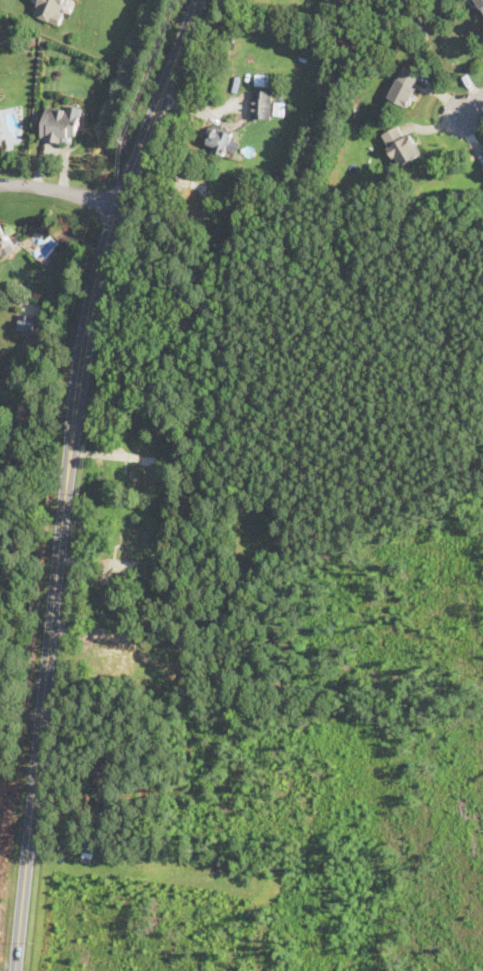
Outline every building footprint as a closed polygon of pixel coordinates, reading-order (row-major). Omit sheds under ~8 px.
[(36,15),(62,25),(71,0),(41,0),(36,15)] [(408,106),(424,74),(404,64),(388,97),(408,106)] [(272,118),(272,89),(253,89),(253,118),(272,118)] [(47,104),(41,138),(75,145),(81,111),(47,104)] [(230,154),(238,132),(213,123),(206,145),(230,154)] [(381,134),(399,166),(423,153),(411,130),(403,135),(398,125),(381,134)] [(180,213),(198,218),(203,199),(216,203),(221,187),(190,178),(180,213)] [(13,242),(0,222),(0,250),(13,242)] [(17,329),(33,331),(36,315),(20,312),(17,329)]
